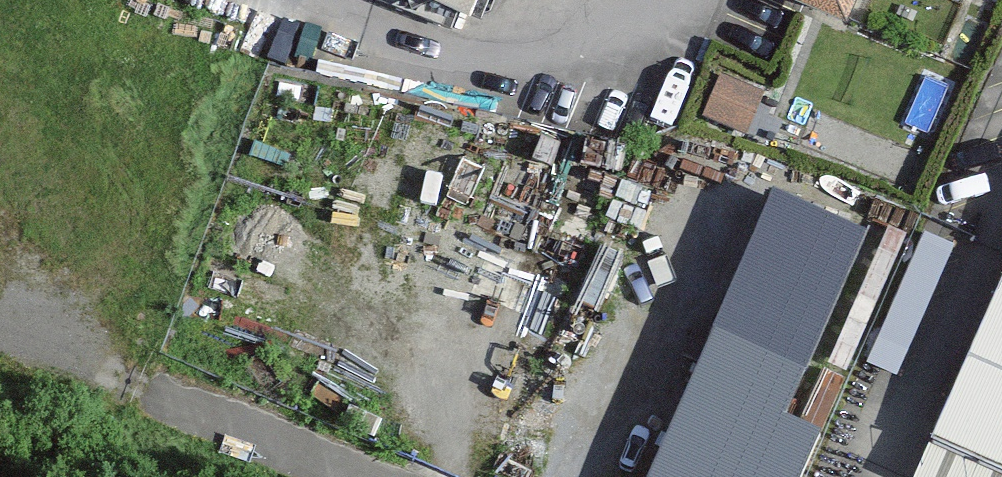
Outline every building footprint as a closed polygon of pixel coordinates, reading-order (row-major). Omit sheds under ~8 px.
[(469,13),(474,0),(435,0),(469,13)] [(843,22),(853,0),(789,0),(843,22)] [(762,94),(718,75),(701,115),(744,134),(762,94)] [(774,197),(649,476),(798,476),(818,433),(784,418),(864,237),(774,197)] [(1001,470),(1001,298),(938,441),(1001,470)] [(801,390),(796,419),(829,426),(835,396),(801,390)]
